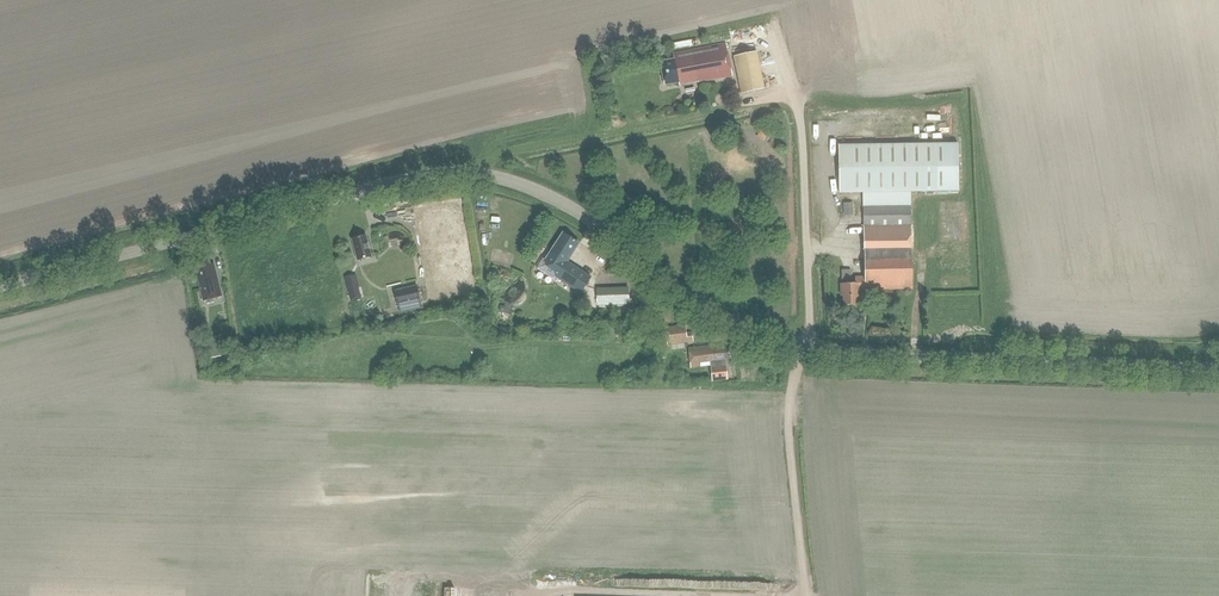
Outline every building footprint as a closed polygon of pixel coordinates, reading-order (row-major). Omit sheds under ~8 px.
[(726,42),(672,52),(673,59),(659,62),(664,85),(678,82),(678,85),(688,83),(688,85),(733,76),(726,42)] [(743,94),(766,89),(758,52),(735,57),(743,94)] [(764,142),(768,134),(761,130),(757,138),(764,142)] [(911,193),(959,192),(958,145),(839,146),(840,193),(863,193),(863,206),(911,206),(911,193)] [(853,203),(843,203),(843,213),(853,213),(853,203)] [(850,284),(850,269),(842,270),(842,284),(840,284),(841,297),(844,296),(844,305),(857,305),(857,297),(860,297),(859,291),(912,290),(911,206),(863,206),(865,277),(854,277),(854,284),(850,284)] [(564,232),(547,258),(545,257),(538,267),(556,278),(557,276),(582,292),(592,275),(568,260),(579,242),(564,232)] [(366,234),(353,238),(359,258),(372,254),(366,234)] [(196,267),(205,300),(224,295),(214,262),(211,263),(209,259),(198,262),(200,266),(196,267)] [(348,294),(360,291),(355,275),(343,278),(348,294)] [(398,304),(420,298),(417,285),(394,291),(398,304)] [(597,307),(629,306),(629,288),(596,289),(597,307)] [(693,332),(687,333),(686,325),(665,328),(667,345),(688,342),(688,344),(694,344),(693,332)] [(211,357),(222,355),(218,336),(207,338),(211,357)] [(723,343),(688,347),(690,366),(711,364),(711,367),(710,367),(712,380),(727,378),(726,366),(725,358),(730,358),(729,347),(724,348),(723,343)]
